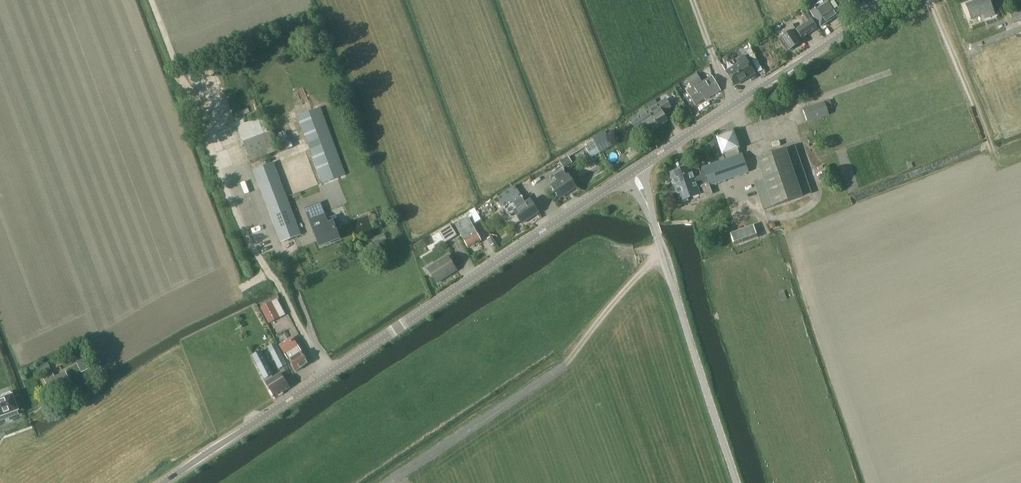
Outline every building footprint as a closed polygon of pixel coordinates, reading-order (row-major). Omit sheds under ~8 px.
[(842,13),(834,0),(823,0),(809,9),(821,27),(842,13)] [(865,2),(863,0),(843,0),(838,3),(846,14),(865,2)] [(989,0),(976,0),(966,4),(971,18),(984,13),(985,18),(995,14),(989,0)] [(1020,20),(1020,9),(1010,14),(1014,23),(1020,20)] [(801,38),(817,28),(804,10),(800,12),(806,22),(796,29),(792,24),(782,31),(784,35),(780,37),(789,50),(800,43),(797,38),(800,36),(801,38)] [(755,73),(744,56),(737,60),(739,64),(726,72),(734,85),(755,73)] [(693,87),(687,91),(695,104),(707,97),(708,98),(720,90),(711,76),(702,82),(698,75),(689,80),(693,87)] [(668,121),(662,112),(671,107),(666,98),(649,108),(651,113),(650,114),(652,117),(650,118),(647,114),(640,119),(639,116),(629,122),(632,127),(642,122),(648,133),(668,121)] [(808,122),(826,116),(828,115),(824,102),(803,109),(808,122)] [(331,205),(355,197),(321,106),(297,115),(331,205)] [(722,155),(740,149),(734,130),(716,137),(722,155)] [(594,141),(585,147),(591,158),(613,145),(604,131),(592,138),(594,141)] [(270,132),(244,142),(251,160),(277,150),(270,132)] [(773,207),(812,194),(795,146),(756,159),(763,178),(754,181),(764,210),(773,206),(773,207)] [(632,159),(630,155),(629,153),(624,156),(623,154),(617,157),(620,161),(622,165),(632,159)] [(703,167),(710,186),(749,172),(743,153),(703,167)] [(568,156),(559,161),(563,168),(572,162),(568,156)] [(273,162),(254,169),(282,242),(301,234),(273,162)] [(713,194),(710,186),(703,167),(692,171),(690,166),(670,173),(680,201),(700,194),(701,198),(713,194)] [(567,175),(563,169),(553,175),(557,182),(551,185),(560,198),(576,187),(568,174),(567,175)] [(522,196),(504,208),(510,216),(515,213),(522,223),(539,212),(530,199),(526,202),(522,196)] [(481,241),(474,228),(473,228),(471,224),(475,222),(471,214),(455,223),(459,231),(464,228),(466,232),(462,235),(469,248),(481,241)] [(334,224),(316,231),(321,245),(339,238),(334,224)] [(445,242),(456,235),(450,225),(439,232),(445,242)] [(747,225),(731,232),(737,246),(753,240),(747,225)] [(437,283),(457,270),(448,256),(428,269),(437,283)] [(272,301),(260,308),(269,324),(281,317),(272,301)] [(292,337),(280,345),(286,354),(289,359),(296,370),(308,362),(298,346),(292,337)] [(280,369),(287,364),(279,348),(271,352),(280,369)] [(92,369),(82,349),(72,353),(82,373),(92,369)] [(265,379),(275,395),(275,396),(289,387),(280,373),(272,377),(271,376),(274,374),(266,360),(257,365),(265,379)] [(49,365),(53,363),(52,361),(38,367),(41,374),(51,369),(49,365)] [(73,386),(66,371),(55,376),(53,373),(44,377),(53,395),(63,390),(63,391),(73,386)] [(16,410),(17,410),(11,394),(10,395),(9,393),(2,396),(2,398),(0,398),(0,416),(16,410)]
